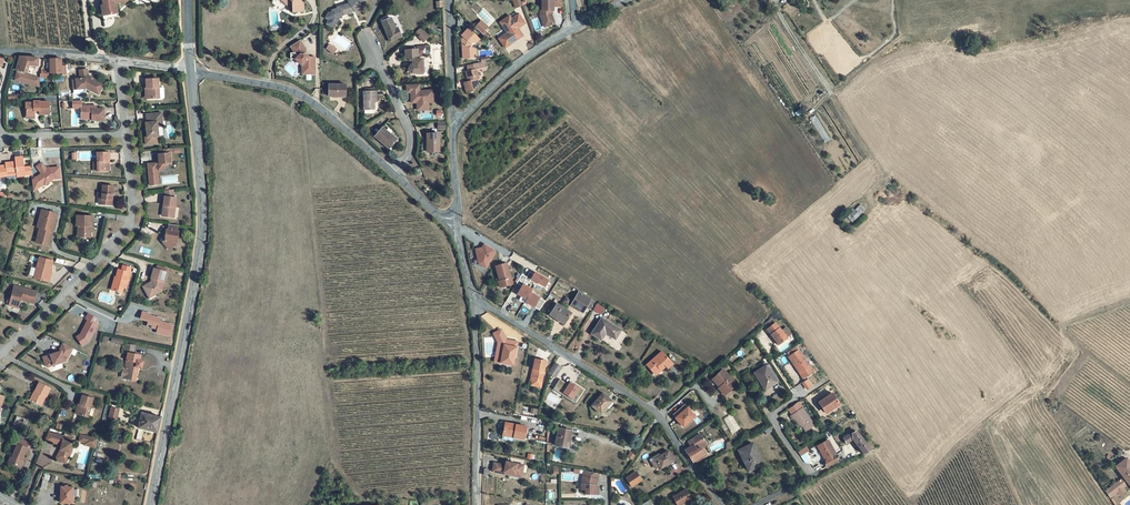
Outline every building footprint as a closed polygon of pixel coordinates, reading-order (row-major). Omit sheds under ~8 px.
[(103,5),(100,6),(101,8),(104,7),(106,15),(117,13),(115,3),(123,2),(122,0),(102,0),(103,5)] [(292,11),(301,11),(302,4),(297,0),(281,0),(291,8),(292,11)] [(355,11),(365,0),(348,0),(349,1),(336,5),(336,6),(332,9),(330,13),(328,12),(325,17),(329,20),(327,24),(333,28),(341,17),(338,16),(355,9),(355,11)] [(541,0),(540,10),(539,10),(539,17),(545,28),(547,26),(555,23),(550,14),(550,11),(552,11),(552,6),(562,6),(562,0),(543,0),(541,0)] [(510,17),(504,21),(510,31),(499,39),(504,47),(522,35),(518,29),(525,25),(519,16),(512,20),(510,17)] [(389,18),(381,21),(389,41),(401,36),(397,26),(393,27),(389,18)] [(484,30),(488,27),(482,21),(476,27),(486,37),(489,35),(484,30)] [(416,32),(420,36),(418,37),(424,42),(430,36),(421,27),(416,32)] [(478,37),(469,29),(463,35),(465,37),(463,39),(464,58),(472,58),(472,54),(472,49),(472,44),(474,42),(478,37)] [(315,74),(314,57),(309,57),(306,54),(306,50),(300,40),(290,46),(295,53),(291,53),(291,59),(295,59),(302,65),(302,74),(315,74)] [(336,49),(329,44),(327,47),(334,52),(336,49)] [(416,50),(404,50),(404,59),(411,59),(411,65),(409,66),(408,68),(408,71),(410,72),(422,72),(422,58),(416,58),(416,50)] [(37,66),(37,58),(25,57),(19,57),(16,71),(26,73),(28,65),(37,66)] [(60,58),(49,58),(50,72),(62,72),(61,66),(60,58)] [(484,58),(481,59),(482,62),(473,64),(474,70),(466,72),(467,78),(468,78),(468,81),(463,82),(466,93),(472,91),(478,86),(477,80),(479,79),(477,71),(482,70),(482,71),(485,71),(487,68),(486,61),(485,62),(484,58)] [(87,69),(79,70),(80,79),(76,79),(76,80),(72,81),(74,90),(89,89),(88,90),(99,95),(103,85),(93,80),(93,79),(89,77),(90,76),(88,75),(87,69)] [(158,80),(145,80),(146,89),(145,89),(145,100),(163,99),(163,97),(163,88),(158,88),(158,80)] [(413,85),(414,93),(410,93),(411,103),(417,103),(417,110),(427,110),(427,102),(432,102),(431,91),(418,92),(418,85),(413,85)] [(343,86),(328,86),(328,96),(343,96),(343,86)] [(375,92),(363,92),(363,110),(373,110),(373,100),(375,100),(375,92)] [(34,103),(26,103),(26,110),(26,116),(26,119),(34,118),(34,113),(39,113),(39,115),(44,115),(44,117),(49,117),(49,102),(39,102),(39,101),(34,102),(34,103)] [(81,101),(72,102),(73,109),(80,109),(80,119),(91,119),(91,121),(104,121),(104,110),(96,110),(96,107),(81,107),(81,101)] [(161,113),(146,115),(147,123),(145,123),(147,138),(158,138),(157,128),(162,127),(161,113)] [(816,115),(810,119),(816,129),(822,126),(816,115)] [(389,135),(382,129),(374,137),(386,149),(392,142),(387,137),(389,135)] [(438,135),(425,135),(425,144),(427,144),(427,151),(438,151),(438,135)] [(172,148),(159,149),(159,154),(158,154),(159,159),(157,159),(158,163),(157,164),(155,163),(148,164),(150,185),(159,184),(158,174),(160,171),(164,170),(166,168),(170,163),(171,163),(170,153),(172,153),(172,148)] [(109,153),(97,153),(97,162),(94,162),(94,172),(109,171),(109,153)] [(0,167),(0,178),(6,177),(6,175),(16,173),(16,178),(24,177),(24,176),(31,175),(30,168),(23,168),(22,158),(14,158),(15,164),(12,164),(12,163),(4,164),(5,167),(0,167)] [(41,163),(36,166),(40,173),(37,176),(44,185),(53,178),(59,178),(58,166),(48,167),(46,165),(44,167),(41,163)] [(113,186),(103,185),(102,193),(100,193),(99,204),(111,205),(112,200),(111,200),(111,195),(112,195),(113,186)] [(172,190),(164,191),(165,197),(164,197),(163,206),(165,206),(163,217),(172,219),(176,199),(174,199),(172,190)] [(852,222),(866,210),(860,204),(846,216),(852,222)] [(57,214),(41,210),(37,227),(39,228),(35,243),(48,246),(57,214)] [(93,216),(76,216),(76,226),(77,226),(77,238),(90,238),(90,230),(92,230),(93,216)] [(176,226),(169,225),(168,231),(167,230),(165,240),(162,242),(167,250),(172,250),(172,242),(176,242),(177,231),(176,231),(176,226)] [(481,248),(475,250),(478,264),(485,268),(494,254),(493,250),(484,244),(481,248)] [(52,261),(39,258),(33,278),(48,282),(51,272),(49,272),(52,261)] [(507,264),(496,267),(500,280),(498,281),(500,287),(510,285),(509,280),(511,279),(507,264)] [(131,268),(122,266),(121,270),(118,270),(116,277),(114,277),(111,290),(122,293),(123,288),(125,288),(131,268)] [(166,272),(154,268),(151,278),(153,279),(152,281),(151,281),(151,282),(143,286),(148,295),(150,300),(156,296),(156,295),(162,291),(165,282),(164,282),(166,272)] [(534,275),(529,272),(527,277),(525,280),(530,282),(531,279),(545,287),(549,280),(535,272),(534,275)] [(527,277),(522,274),(517,283),(522,286),(517,294),(526,299),(525,302),(540,311),(545,302),(530,293),(532,290),(522,284),(525,280),(527,277)] [(36,291),(13,286),(8,304),(18,307),(20,299),(33,302),(36,291)] [(591,300),(579,293),(571,305),(583,312),(591,300)] [(571,313),(558,304),(551,315),(564,324),(571,313)] [(593,311),(600,314),(604,308),(597,304),(593,311)] [(98,319),(88,314),(85,319),(87,320),(80,334),(76,337),(79,341),(85,337),(90,339),(97,325),(95,324),(98,319)] [(620,330),(602,318),(591,334),(601,340),(605,334),(614,340),(620,330)] [(776,344),(785,337),(789,334),(784,327),(780,330),(774,323),(764,330),(768,335),(769,334),(776,344)] [(506,352),(507,352),(509,346),(502,339),(499,341),(497,338),(492,342),(500,350),(498,362),(504,363),(506,352)] [(777,347),(781,352),(791,346),(787,340),(777,347)] [(72,349),(63,344),(59,353),(44,358),(47,367),(48,368),(66,361),(72,349)] [(135,347),(126,345),(124,353),(128,354),(125,369),(123,369),(121,379),(138,382),(141,370),(142,370),(143,364),(139,363),(140,357),(133,355),(135,347)] [(507,352),(518,354),(519,347),(509,346),(507,352)] [(789,355),(791,358),(798,354),(796,350),(789,355)] [(507,352),(506,352),(504,363),(503,369),(513,371),(514,364),(516,365),(518,354),(507,352)] [(803,380),(814,373),(810,368),(810,369),(799,353),(798,354),(791,358),(789,360),(795,368),(797,366),(802,373),(800,375),(803,380)] [(660,368),(662,370),(666,368),(668,370),(673,366),(661,354),(647,367),(654,374),(660,368)] [(545,360),(535,358),(531,379),(532,379),(532,384),(541,385),(545,360)] [(562,367),(555,362),(548,373),(556,377),(562,367)] [(656,376),(662,370),(660,368),(654,374),(656,376)] [(767,393),(779,385),(775,380),(778,377),(774,370),(770,372),(768,369),(756,377),(767,393)] [(736,384),(722,370),(718,374),(719,375),(714,379),(722,389),(720,391),(724,395),(736,384)] [(568,384),(560,378),(553,389),(574,403),(584,389),(570,380),(568,384)] [(50,389),(39,382),(30,399),(40,405),(45,396),(50,389)] [(822,409),(827,406),(825,404),(835,397),(829,389),(815,398),(822,409)] [(93,397),(81,394),(76,413),(88,416),(93,397)] [(603,394),(593,405),(600,411),(604,406),(606,408),(612,401),(603,394)] [(827,407),(837,401),(835,397),(825,404),(827,406),(827,407)] [(795,405),(799,412),(803,410),(799,403),(795,405)] [(695,417),(685,405),(673,415),(683,427),(695,417)] [(795,405),(789,409),(793,416),(799,412),(795,405)] [(111,406),(108,416),(117,418),(120,408),(111,406)] [(806,432),(814,428),(803,410),(799,412),(793,416),(792,417),(795,422),(797,421),(801,428),(803,426),(806,432)] [(160,415),(140,411),(137,426),(157,430),(160,415)] [(23,418),(16,415),(12,427),(19,430),(23,418)] [(526,426),(505,422),(502,434),(524,438),(526,426)] [(768,429),(762,433),(765,438),(771,434),(768,429)] [(851,441),(863,456),(870,451),(855,432),(843,440),(846,444),(851,441)] [(688,441),(691,445),(703,437),(700,433),(688,441)] [(72,438),(55,434),(53,442),(61,444),(60,449),(55,457),(62,462),(65,456),(66,457),(69,451),(72,442),(71,442),(72,438)] [(80,434),(78,443),(96,446),(97,437),(80,434)] [(569,438),(556,436),(553,453),(571,456),(573,448),(568,447),(569,438)] [(701,446),(707,442),(703,437),(691,445),(686,450),(694,461),(706,452),(701,446)] [(754,441),(737,448),(747,472),(764,465),(754,441)] [(827,468),(838,461),(835,455),(836,454),(827,441),(817,447),(826,461),(826,466),(827,468)] [(706,447),(709,445),(707,442),(701,446),(706,452),(694,461),(696,463),(709,453),(706,447)] [(12,450),(9,458),(13,460),(12,463),(21,467),(28,450),(18,446),(16,451),(12,450)] [(807,447),(799,451),(801,456),(809,451),(807,447)] [(656,456),(657,458),(661,463),(663,466),(669,461),(670,463),(676,459),(669,451),(662,456),(660,453),(656,456)] [(1125,477),(1122,479),(1121,479),(1113,486),(1118,492),(1121,494),(1126,490),(1124,487),(1129,483),(1129,484),(1129,464),(1126,459),(1116,467),(1125,477)] [(510,475),(510,473),(522,475),(524,465),(506,462),(506,465),(505,467),(503,466),(503,465),(494,463),(493,472),(510,475)] [(588,500),(588,504),(601,504),(601,496),(599,496),(601,484),(586,481),(583,494),(583,500),(588,500)] [(636,482),(628,487),(633,496),(642,490),(636,482)] [(72,496),(77,496),(77,489),(72,489),(72,487),(60,486),(59,502),(71,502),(72,496)] [(1113,486),(1106,492),(1111,498),(1118,492),(1113,486)]
